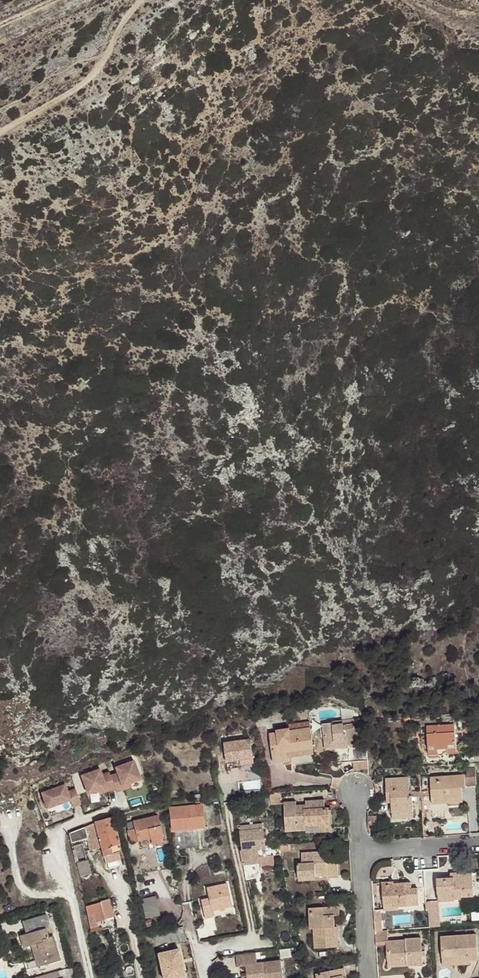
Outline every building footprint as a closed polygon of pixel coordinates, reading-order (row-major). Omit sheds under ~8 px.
[(361,719),(322,724),(325,744),(345,741),(346,746),(364,743),(361,719)] [(290,731),(310,728),(310,722),(289,725),(290,729),(290,731)] [(427,727),(429,755),(438,754),(439,754),(440,755),(441,755),(443,755),(444,754),(445,753),(457,753),(455,725),(427,727)] [(288,752),(313,748),(310,728),(290,731),(290,729),(278,730),(278,732),(270,734),(274,763),(290,760),(289,757),(288,752)] [(251,740),(224,744),(228,768),(255,764),(251,740)] [(345,741),(325,744),(325,750),(346,747),(346,746),(345,741)] [(288,752),(289,757),(314,754),(313,748),(288,752)] [(360,773),(367,777),(369,776),(368,760),(353,761),(354,771),(355,772),(360,773)] [(118,774),(111,776),(116,789),(117,793),(125,790),(124,786),(142,780),(135,761),(116,768),(118,774)] [(82,776),(89,795),(107,789),(108,792),(116,789),(111,776),(110,773),(103,775),(101,770),(82,776)] [(431,777),(432,798),(462,796),(462,787),(465,787),(465,786),(477,785),(476,774),(431,777)] [(393,818),(413,817),(412,796),(410,797),(409,778),(386,779),(387,803),(392,802),(393,818)] [(74,808),(82,805),(76,790),(69,792),(66,785),(42,794),(48,809),(71,801),(74,808)] [(280,793),(269,794),(271,804),(280,803),(280,793)] [(253,801),(255,811),(270,809),(268,799),(253,801)] [(285,802),(286,831),(306,830),(306,827),(305,823),(319,822),(319,826),(330,826),(329,808),(325,808),(324,800),(306,801),(306,805),(296,805),(296,801),(285,802)] [(170,808),(172,830),(173,830),(175,850),(199,847),(197,827),(203,827),(201,805),(170,808)] [(157,816),(127,824),(131,843),(151,838),(153,844),(164,841),(157,816)] [(368,816),(368,825),(377,825),(377,816),(368,816)] [(113,818),(95,822),(101,848),(104,856),(115,853),(119,851),(121,851),(113,818)] [(91,850),(101,848),(95,822),(69,834),(71,843),(88,839),(91,850)] [(259,866),(275,863),(273,855),(259,858),(258,853),(266,852),(261,822),(239,826),(244,850),(241,850),(247,880),(262,877),(259,866)] [(337,858),(328,859),(327,852),(302,853),(302,864),(298,864),(298,877),(316,876),(316,873),(328,873),(328,876),(338,875),(337,858)] [(115,853),(104,856),(106,864),(117,861),(115,853)] [(91,874),(87,860),(77,863),(80,877),(91,874)] [(474,896),(472,873),(457,874),(457,877),(451,878),(437,879),(439,902),(455,901),(454,897),(474,896)] [(398,906),(418,904),(417,888),(412,888),(411,883),(399,884),(399,887),(394,887),(394,883),(394,882),(382,883),(384,904),(393,903),(394,906),(398,906)] [(201,901),(205,918),(213,917),(212,910),(232,906),(227,884),(206,889),(209,899),(201,901)] [(146,918),(159,915),(155,897),(142,900),(146,918)] [(107,919),(102,902),(86,907),(91,928),(98,926),(97,921),(107,919)] [(315,948),(338,947),(337,927),(335,927),(334,915),(339,915),(339,907),(309,908),(310,929),(314,929),(315,948)] [(46,914),(23,921),(26,934),(20,936),(23,947),(31,944),(33,944),(35,948),(32,949),(35,960),(47,956),(49,963),(60,960),(53,936),(48,937),(45,928),(50,927),(46,914)] [(375,931),(376,940),(388,939),(388,930),(382,930),(375,931)] [(441,937),(442,957),(459,956),(460,961),(470,961),(478,960),(476,934),(441,937)] [(388,941),(386,941),(387,945),(388,961),(407,960),(407,963),(416,962),(416,966),(423,965),(423,957),(422,951),(421,938),(406,939),(406,940),(388,941)] [(158,954),(163,977),(174,977),(187,975),(181,948),(158,954)] [(236,955),(238,966),(247,965),(248,977),(282,977),(280,960),(257,963),(256,952),(236,955)] [(47,956),(35,960),(37,966),(49,963),(47,956)] [(459,956),(442,957),(443,965),(470,964),(470,961),(460,961),(459,956)] [(407,960),(388,961),(388,968),(416,966),(416,962),(407,963),(407,960)] [(344,969),(316,974),(317,977),(343,977),(343,976),(345,976),(344,969)] [(34,977),(55,977),(64,975),(63,970),(34,977)]
